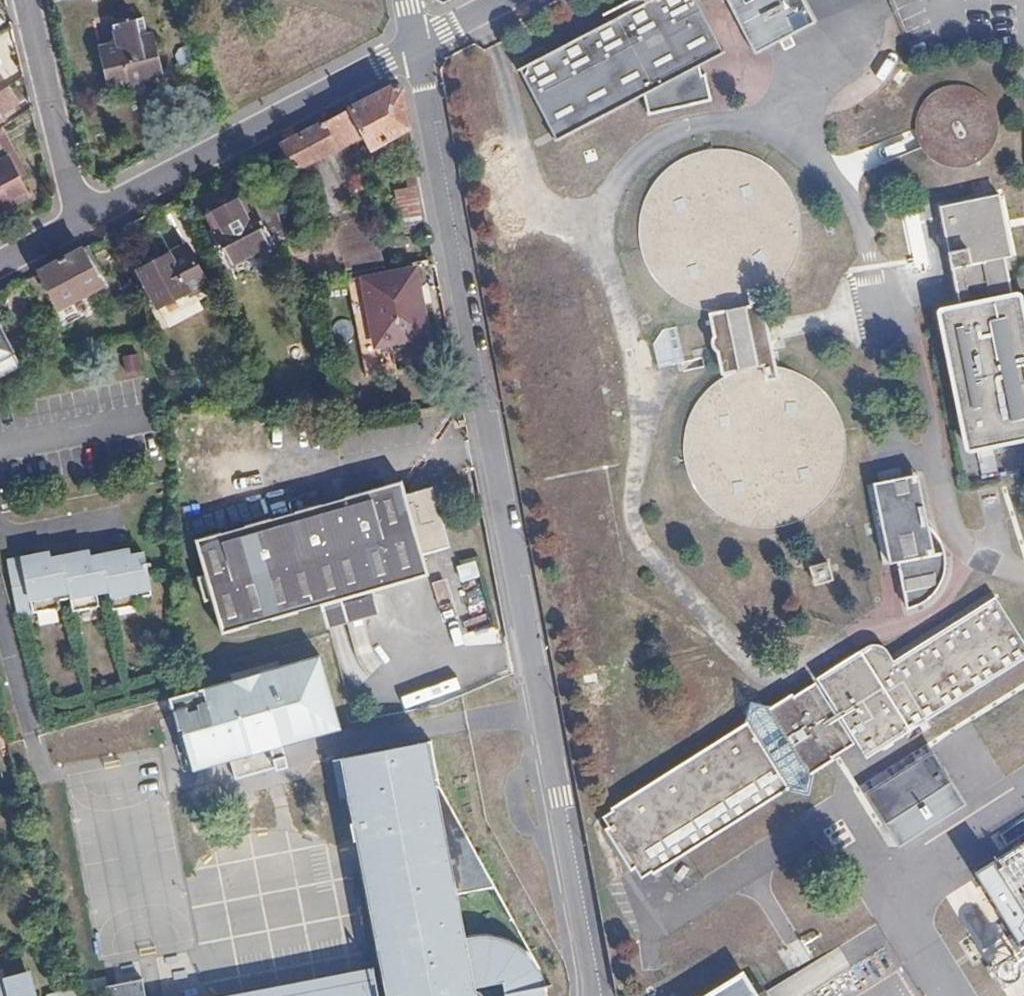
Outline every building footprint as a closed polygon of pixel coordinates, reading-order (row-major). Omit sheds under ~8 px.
[(698,0),(652,0),(520,69),(558,142),(644,95),(649,115),(711,101),(705,75),(701,75),(698,66),(725,52),(698,0)] [(807,0),(729,0),(758,52),(818,20),(807,0)] [(108,90),(132,83),(130,77),(142,74),(144,81),(164,76),(153,34),(147,35),(142,16),(130,19),(130,16),(122,18),(123,21),(111,24),(116,43),(98,48),(108,90)] [(130,77),(132,83),(144,81),(142,74),(130,77)] [(928,169),(997,160),(987,84),(918,93),(928,169)] [(374,148),(410,129),(403,90),(392,87),(285,143),(298,168),(366,134),(374,148)] [(0,92),(0,121),(18,110),(5,89),(0,92)] [(0,131),(0,148),(18,174),(24,169),(0,131)] [(700,302),(715,305),(729,306),(741,304),(749,303),(763,298),(772,293),(788,279),(796,268),(804,251),(807,235),(808,216),(805,203),(796,183),(780,163),(761,152),(745,145),(729,145),(708,147),(689,154),(671,168),(655,190),(648,213),(647,232),(653,257),(663,273),(673,285),(687,295),(700,302)] [(0,148),(0,209),(28,190),(18,174),(0,148)] [(228,263),(285,234),(277,211),(262,182),(243,194),(241,192),(235,192),(227,196),(227,200),(221,203),(216,203),(209,207),(208,211),(206,212),(207,214),(203,216),(228,263)] [(396,189),(399,218),(423,215),(420,186),(396,189)] [(992,189),(932,200),(944,263),(952,262),(958,298),(934,304),(961,447),(1023,437),(1023,371),(1010,290),(985,294),(978,258),(1002,253),(992,189)] [(208,283),(187,243),(139,269),(158,304),(188,288),(190,292),(208,283)] [(102,285),(83,248),(41,270),(61,307),(102,285)] [(428,337),(416,272),(367,282),(378,346),(365,350),(370,380),(398,373),(394,344),(428,337)] [(729,306),(715,305),(717,315),(667,322),(657,337),(661,358),(722,349),(727,373),(742,366),(759,363),(777,362),(763,298),(749,303),(741,304),(729,306)] [(0,329),(0,368),(16,360),(0,329)] [(742,366),(727,373),(711,385),(696,406),(690,421),(687,438),(689,460),(697,481),(710,499),(729,514),(747,521),(767,523),(788,522),(810,512),(828,497),(833,489),(842,474),(846,459),(849,443),(846,423),(839,406),(832,394),(814,376),(797,368),(777,362),(759,363),(742,366)] [(892,569),(900,567),(934,561),(927,536),(917,478),(875,487),(892,569)] [(199,538),(208,569),(215,596),(225,633),(324,606),(377,592),(432,577),(419,528),(442,522),(434,493),(412,499),(407,482),(199,538)] [(936,542),(927,536),(934,561),(900,567),(909,615),(921,614),(933,608),(943,599),(948,591),(951,582),(952,573),(949,560),(943,549),(936,542)] [(138,603),(137,595),(148,593),(141,550),(129,552),(128,547),(87,555),(87,550),(48,557),(47,552),(6,561),(15,615),(56,606),(56,599),(68,597),(71,610),(97,604),(96,597),(122,593),(125,605),(138,603)] [(479,563),(461,565),(462,580),(480,579),(479,563)] [(835,583),(830,565),(812,570),(817,587),(835,583)] [(215,596),(208,569),(199,572),(207,598),(215,596)] [(937,713),(1023,659),(1023,618),(1003,584),(923,636),(909,630),(891,630),(827,672),(877,751),(929,717),(933,724),(941,719),(937,713)] [(382,613),(377,592),(324,606),(331,626),(382,613)] [(166,700),(187,773),(250,755),(259,762),(269,763),(279,756),(283,746),(341,729),(319,655),(166,700)] [(859,745),(825,689),(817,694),(805,689),(802,685),(779,701),(758,692),(758,714),(619,800),(623,804),(618,818),(613,822),(648,877),(654,873),(663,874),(667,877),(670,881),(808,794),(827,802),(829,780),(852,767),(851,762),(853,748),(859,745)] [(342,760),(378,966),(221,995),(540,995),(540,994),(536,978),(529,966),(520,955),(510,946),(500,941),(487,937),(473,936),(459,937),(454,896),(491,890),(440,785),(431,741),(342,760)] [(866,792),(896,842),(961,804),(929,753),(866,792)] [(973,873),(1023,955),(1023,842),(973,873)] [(23,976),(4,981),(0,970),(0,995),(29,995),(23,976)] [(741,971),(700,995),(757,995),(741,971)] [(140,980),(102,987),(104,995),(143,995),(140,980)] [(73,988),(47,995),(75,995),(73,988)]
